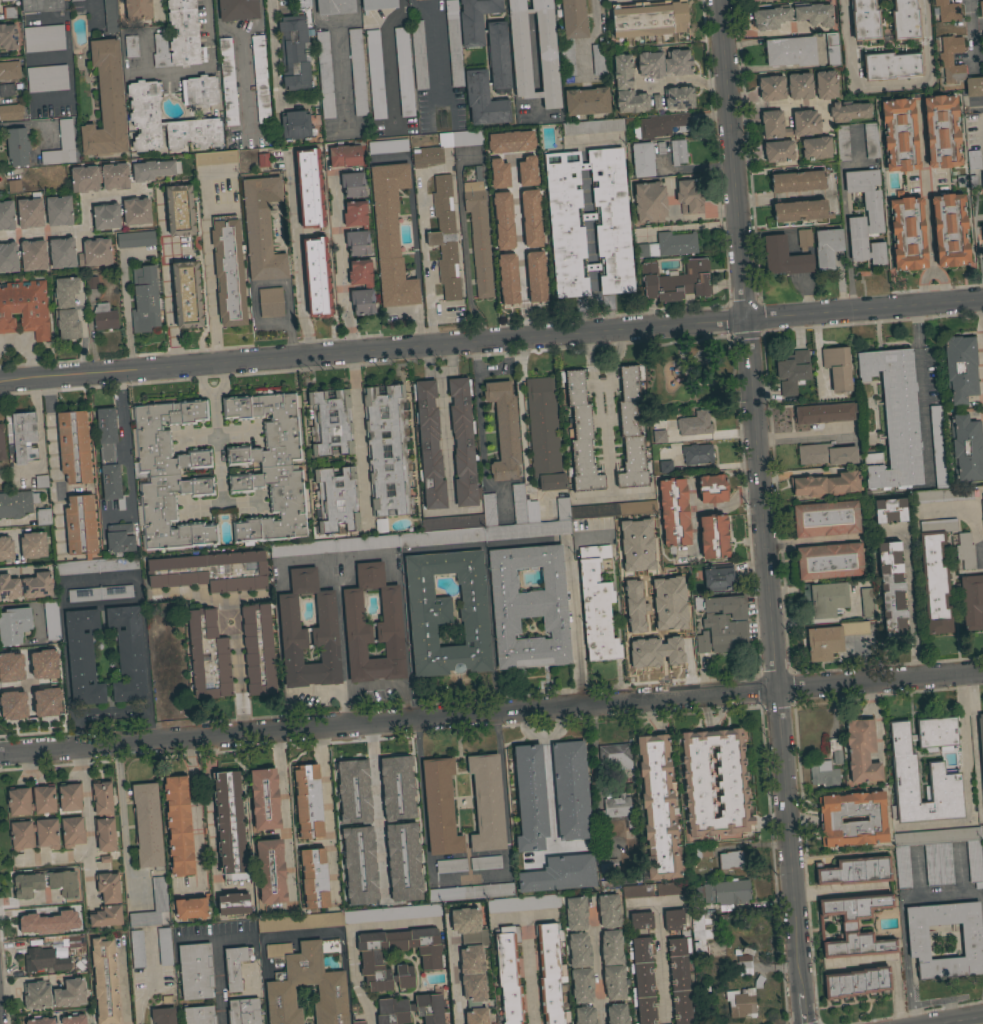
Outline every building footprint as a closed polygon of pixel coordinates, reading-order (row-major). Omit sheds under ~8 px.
[(22,14),(21,0),(62,0),(63,10),(22,14)] [(106,33),(103,0),(115,0),(118,32),(106,33)] [(126,12),(125,0),(151,0),(151,6),(152,18),(150,18),(150,20),(143,20),(142,19),(140,19),(140,21),(128,22),(128,20),(126,20),(126,19),(125,19),(124,12),(126,12)] [(167,9),(166,0),(168,0),(195,0),(199,47),(204,47),(205,62),(200,63),(200,64),(187,65),(188,67),(181,68),(181,65),(153,68),(152,54),(154,54),(153,34),(165,33),(167,53),(172,52),(172,50),(169,51),(169,42),(171,42),(171,38),(174,36),(173,35),(177,33),(177,29),(172,28),(173,27),(170,26),(169,21),(168,21),(167,13),(169,13),(169,9),(167,9)] [(219,22),(217,0),(257,0),(259,19),(219,22)] [(292,2),(291,0),(303,0),(304,7),(296,8),(295,2),(292,2)] [(317,16),(316,0),(354,0),(355,13),(317,16)] [(362,11),(361,0),(397,0),(397,8),(367,11),(367,15),(364,15),(363,11),(362,11)] [(451,87),(444,0),(457,0),(464,86),(451,87)] [(460,4),(460,0),(501,0),(502,12),(481,14),(484,46),(480,47),(480,48),(465,49),(465,48),(462,48),(459,13),(462,12),(461,4),(460,4)] [(515,97),(508,0),(525,0),(526,10),(531,10),(530,0),(551,0),(560,108),(543,109),(542,97),(522,99),(522,96),(515,97)] [(563,37),(560,0),(583,0),(584,16),(586,16),(588,38),(573,39),(575,75),(562,76),(559,38),(563,37)] [(663,2),(663,0),(670,0),(670,2),(678,2),(677,0),(685,0),(687,32),(661,34),(661,36),(654,36),(654,35),(632,36),(632,38),(625,39),(625,37),(613,38),(611,5),(618,4),(618,6),(633,5),(633,3),(647,2),(648,3),(663,2)] [(853,41),(850,0),(874,0),(875,9),(878,9),(880,39),(853,41)] [(893,10),(892,0),(915,0),(916,8),(918,8),(920,38),(893,41),(890,10),(893,10)] [(939,23),(937,0),(947,0),(947,4),(959,3),(961,20),(960,20),(960,22),(956,22),(956,20),(949,21),(950,22),(939,23)] [(830,6),(831,6),(832,13),(831,13),(832,26),(829,26),(829,28),(822,28),(822,27),(820,27),(819,23),(816,23),(813,26),(810,26),(807,24),(806,20),(804,20),(804,21),(794,22),(793,17),(790,17),(790,21),(783,21),(783,23),(778,24),(778,29),(774,29),(774,30),(769,31),(769,30),(763,30),(762,32),(758,32),(755,29),(755,27),(753,27),(753,19),(752,19),(751,12),(753,11),(752,10),(772,9),(772,6),(788,4),(789,8),(793,7),(793,4),(809,3),(809,6),(811,6),(811,5),(820,4),(820,5),(830,4),(830,6)] [(16,18),(3,19),(2,7),(15,7),(16,18)] [(311,89),(284,91),(278,17),(293,16),(292,14),(296,13),(296,12),(302,12),(302,13),(305,13),(307,43),(309,43),(309,48),(308,48),(308,56),(305,56),(305,61),(309,61),(311,89)] [(428,89),(416,90),(410,21),(422,20),(428,89)] [(511,88),(509,88),(510,93),(495,94),(494,89),(492,89),(486,23),(505,21),(511,88)] [(3,49),(0,49),(0,24),(4,24),(4,25),(15,24),(17,50),(3,51),(3,49)] [(25,53),(23,28),(63,25),(65,50),(25,53)] [(414,116),(401,117),(394,28),(407,27),(414,116)] [(367,115),(354,116),(347,29),(360,28),(367,115)] [(386,118),(372,120),(365,31),(378,30),(386,118)] [(335,118),(322,119),(315,32),(328,31),(335,118)] [(834,35),(834,33),(837,32),(840,65),(827,66),(825,35),(834,35)] [(138,57),(126,58),(124,36),(136,35),(138,57)] [(270,123),(258,124),(250,36),(263,35),(270,123)] [(968,77),(982,76),(982,96),(966,97),(964,80),(956,81),(956,83),(944,84),(942,67),(939,68),(938,59),(942,59),(940,37),(950,36),(950,35),(953,35),(953,37),(962,37),(963,52),(961,52),(961,53),(958,54),(958,53),(951,53),(953,65),(959,65),(958,64),(962,64),(962,65),(964,65),(965,76),(968,76),(968,77)] [(816,65),(796,66),(796,64),(790,65),(790,66),(784,67),(784,65),(776,66),(776,67),(770,68),(770,66),(767,66),(764,40),(814,36),(816,65)] [(593,76),(591,45),(598,44),(597,37),(603,37),(607,75),(593,76)] [(238,125),(225,126),(218,39),(231,38),(238,125)] [(126,152),(107,153),(108,156),(96,157),(96,154),(82,156),(80,127),(83,126),(83,125),(93,124),(94,130),(101,129),(96,67),(91,67),(88,41),(113,39),(113,40),(117,40),(126,152)] [(689,57),(691,57),(692,70),(691,70),(692,74),(672,76),(672,73),(664,73),(663,59),(667,58),(666,51),(670,51),(670,50),(678,49),(678,50),(688,50),(689,57)] [(892,51),(893,54),(919,52),(921,75),(920,75),(920,77),(864,81),(864,74),(865,74),(865,73),(863,73),(862,54),(892,51)] [(664,77),(660,77),(660,78),(653,78),(653,77),(649,78),(648,75),(639,76),(638,70),(637,70),(637,62),(638,61),(637,54),(640,54),(640,53),(647,52),(647,53),(662,52),(664,77)] [(616,56),(616,55),(622,54),(622,56),(630,55),(630,60),(631,60),(632,77),(631,77),(632,86),(631,86),(632,96),(636,95),(636,94),(644,93),(644,95),(648,94),(649,103),(647,103),(648,111),(636,112),(637,113),(629,113),(629,112),(618,113),(617,107),(616,107),(615,98),(616,98),(615,79),(614,79),(612,63),(613,63),(613,56),(616,56)] [(20,78),(0,80),(0,63),(19,61),(20,78)] [(66,64),(68,89),(28,93),(26,68),(66,64)] [(488,101),(508,100),(510,122),(472,125),(470,104),(467,104),(464,71),(486,69),(488,101)] [(823,71),(823,73),(826,72),(825,71),(833,70),(833,72),(835,71),(836,80),(837,88),(836,88),(837,97),(833,98),(829,99),(821,100),(821,99),(817,100),(816,94),(815,94),(815,88),(816,88),(814,73),(816,73),(815,72),(823,71)] [(796,74),(796,75),(801,74),(801,73),(809,73),(810,73),(811,80),(812,80),(812,88),(811,88),(812,98),(808,98),(808,100),(801,100),(800,98),(798,98),(798,100),(790,100),(790,99),(789,99),(788,91),(787,91),(787,84),(787,76),(788,76),(788,74),(796,74)] [(218,102),(215,103),(216,104),(208,105),(208,107),(202,108),(202,105),(189,107),(188,105),(183,105),(181,80),(186,80),(186,79),(199,77),(199,75),(206,75),(206,77),(213,76),(214,78),(216,78),(218,102)] [(768,77),(768,76),(775,75),(776,76),(782,76),(782,77),(784,77),(784,84),(783,84),(784,90),(785,90),(785,98),(785,99),(776,100),(776,101),(769,101),(769,100),(761,101),(761,100),(760,100),(759,92),(760,92),(760,90),(758,90),(757,82),(758,82),(758,78),(768,77)] [(135,135),(140,133),(139,129),(135,128),(136,126),(133,126),(132,121),(129,121),(129,113),(131,113),(131,109),(130,109),(129,101),(131,101),(131,98),(130,98),(130,96),(127,96),(126,85),(129,85),(129,83),(136,83),(136,80),(143,80),(143,82),(156,81),(156,82),(161,82),(162,98),(157,98),(159,123),(200,120),(200,114),(210,114),(210,119),(218,118),(218,120),(220,120),(222,144),(219,144),(219,147),(211,147),(211,146),(207,146),(207,149),(198,149),(198,147),(194,147),(194,144),(191,145),(189,141),(185,141),(184,146),(182,145),(182,148),(178,149),(178,151),(170,152),(169,150),(168,150),(165,125),(160,126),(162,149),(159,149),(159,150),(135,153),(134,150),(132,150),(131,142),(134,142),(133,138),(136,137),(135,135)] [(14,96),(0,98),(0,85),(13,84),(14,96)] [(682,108),(682,109),(675,109),(675,108),(665,109),(663,89),(668,89),(668,88),(675,87),(675,88),(676,88),(676,86),(692,85),(692,87),(693,87),(694,104),(693,104),(694,107),(682,108)] [(566,116),(564,90),(577,89),(577,91),(594,89),(594,88),(607,87),(610,113),(566,116)] [(958,122),(955,122),(956,125),(958,125),(960,149),(958,149),(958,153),(960,152),(961,165),(950,166),(950,168),(938,169),(938,168),(929,169),(928,166),(927,166),(927,161),(928,161),(923,98),(932,97),(932,96),(943,95),(943,96),(956,95),(958,122)] [(918,161),(919,161),(920,167),(918,167),(919,169),(909,170),(909,171),(897,172),(897,171),(886,172),(885,159),(888,159),(887,155),(885,155),(883,132),(885,131),(885,128),(882,128),(880,102),(892,101),(892,99),(904,98),(904,99),(913,99),(918,161)] [(870,105),(871,112),(870,112),(871,117),(868,118),(860,119),(860,118),(847,119),(848,122),(833,123),(833,120),(831,120),(831,117),(830,117),(829,107),(832,107),(832,103),(838,102),(839,106),(841,106),(841,102),(850,101),(851,104),(858,103),(858,104),(870,103),(870,105)] [(21,119),(0,121),(0,106),(16,105),(16,104),(19,103),(19,104),(22,104),(22,111),(21,119)] [(304,110),(304,111),(308,111),(310,129),(315,129),(316,135),(310,136),(311,138),(278,140),(277,129),(282,128),(280,114),(285,113),(284,112),(304,110)] [(782,120),(783,120),(783,127),(782,127),(783,129),(793,128),(792,112),(793,112),(801,111),(801,110),(809,110),(809,111),(815,110),(815,114),(818,114),(819,119),(820,128),(819,128),(820,134),(811,134),(811,135),(804,136),(804,135),(802,135),(802,136),(795,137),(795,136),(781,137),(781,138),(764,139),(764,137),(763,137),(762,123),(761,123),(760,115),(761,115),(761,112),(777,110),(777,111),(781,110),(782,120)] [(690,131),(678,132),(677,126),(670,127),(671,135),(652,137),(653,139),(639,140),(639,139),(633,139),(632,125),(638,125),(638,119),(649,118),(649,117),(688,113),(690,131)] [(624,131),(563,136),(562,123),(623,118),(624,131)] [(75,162),(41,165),(40,152),(60,150),(58,120),(71,119),(75,162)] [(876,122),(879,158),(866,159),(863,123),(876,122)] [(837,161),(834,125),(847,124),(850,160),(837,161)] [(5,130),(25,128),(26,142),(28,141),(29,152),(27,152),(28,165),(27,165),(27,167),(24,167),(24,166),(18,166),(18,168),(16,168),(16,167),(11,167),(10,159),(7,159),(5,130)] [(439,147),(438,134),(482,130),(483,145),(442,148),(443,163),(426,165),(426,168),(413,169),(411,150),(419,149),(419,148),(439,147)] [(515,135),(515,136),(520,136),(519,134),(522,134),(523,135),(535,134),(537,152),(526,153),(526,152),(515,153),(515,151),(513,151),(513,149),(491,151),(489,137),(515,135)] [(819,138),(818,137),(826,136),(826,137),(830,137),(831,153),(830,153),(831,157),(822,158),(822,159),(815,159),(814,159),(803,160),(803,158),(802,158),(801,150),(803,150),(803,148),(801,148),(801,141),(802,141),(802,139),(819,138)] [(407,139),(408,151),(368,155),(367,142),(407,139)] [(684,139),(685,153),(687,153),(687,156),(686,156),(686,163),(678,163),(678,166),(672,166),(670,140),(684,139)] [(792,141),(793,141),(793,149),(792,149),(792,151),(794,151),(794,158),(793,158),(793,161),(782,162),(775,163),(775,162),(766,163),(765,158),(764,154),(763,147),(764,147),(763,143),(781,141),(781,140),(787,140),(787,141),(792,140),(792,141)] [(652,154),(653,154),(653,159),(654,175),(653,175),(653,176),(634,178),(634,176),(633,176),(631,146),(631,144),(650,142),(650,143),(651,143),(652,154)] [(668,155),(667,143),(655,143),(655,156),(668,155)] [(335,147),(335,146),(347,145),(347,146),(360,145),(360,149),(361,149),(361,154),(361,165),(330,168),(328,148),(335,147)] [(592,270),(587,271),(589,296),(555,298),(544,154),(579,151),(580,164),(583,164),(587,164),(586,150),(622,147),(634,292),(600,295),(598,270),(592,270)] [(295,151),(307,150),(307,149),(319,148),(319,155),(318,155),(319,164),(320,164),(320,170),(319,170),(320,179),(321,179),(322,185),(320,185),(321,194),(322,194),(323,200),(322,201),(323,210),(324,210),(324,216),(323,216),(324,228),(311,229),(311,228),(301,228),(295,151)] [(237,150),(238,162),(195,166),(194,154),(237,150)] [(981,169),(968,170),(966,151),(979,150),(981,169)] [(269,167),(258,168),(257,154),(268,153),(269,167)] [(153,180),(144,181),(144,182),(133,183),(132,164),(130,165),(129,159),(135,159),(135,164),(144,163),(144,162),(157,161),(157,162),(174,160),(175,162),(179,161),(180,174),(175,174),(175,175),(153,177),(153,180)] [(533,187),(532,159),(514,159),(515,187),(533,187)] [(129,188),(122,189),(122,190),(114,190),(114,189),(110,189),(109,191),(105,191),(104,189),(102,189),(102,183),(98,183),(99,190),(98,190),(96,192),(92,192),(91,191),(87,191),(87,193),(79,194),(79,192),(72,193),(70,169),(71,169),(71,168),(82,167),(82,168),(86,168),(86,166),(95,166),(95,167),(102,167),(102,165),(111,164),(112,166),(116,165),(115,164),(126,163),(126,164),(128,164),(129,188)] [(369,166),(408,163),(410,188),(396,189),(398,213),(396,213),(399,257),(402,257),(404,280),(417,279),(419,304),(381,307),(369,166)] [(469,212),(464,212),(462,183),(475,182),(474,166),(481,165),(483,192),(484,192),(493,297),(476,299),(469,212)] [(525,217),(523,217),(523,213),(524,213),(524,203),(522,180),(520,180),(520,177),(521,177),(521,169),(539,167),(544,223),(525,225),(525,217)] [(828,174),(823,175),(825,189),(773,194),(773,192),(771,192),(770,185),(771,185),(770,175),(828,169),(828,174)] [(864,216),(865,226),(867,225),(866,210),(863,211),(862,192),(845,194),(843,172),(878,169),(879,186),(874,186),(874,190),(879,190),(883,233),(877,233),(877,237),(866,238),(867,253),(869,253),(869,243),(883,242),(885,264),(879,265),(879,264),(870,265),(870,258),(868,258),(868,259),(859,262),(850,260),(847,218),(864,216)] [(487,171),(505,170),(506,178),(507,178),(508,182),(506,182),(507,191),(506,192),(507,204),(508,204),(509,214),(510,214),(511,218),(509,218),(510,226),(492,227),(487,171)] [(363,172),(363,179),(364,179),(365,184),(363,184),(364,191),(365,196),(344,198),(344,194),(343,194),(343,191),(345,190),(344,188),(341,188),(340,174),(363,172)] [(452,197),(451,197),(452,210),(453,210),(455,233),(456,241),(455,241),(457,264),(456,264),(457,277),(458,277),(460,300),(443,301),(442,284),(439,284),(437,260),(440,260),(439,245),(427,246),(425,233),(438,232),(436,218),(434,218),(432,193),(435,193),(433,176),(450,174),(452,197)] [(241,180),(280,177),(282,201),(268,203),(272,254),(286,253),(288,278),(249,281),(241,180)] [(700,179),(701,185),(702,185),(703,202),(702,202),(703,213),(681,215),(680,202),(676,203),(675,193),(677,192),(676,181),(700,179)] [(7,194),(6,181),(20,180),(21,192),(7,194)] [(664,193),(665,193),(665,196),(665,199),(666,199),(666,203),(665,203),(666,207),(667,210),(666,210),(666,217),(663,217),(663,222),(656,223),(656,222),(637,223),(637,221),(636,220),(635,215),(636,215),(636,213),(635,214),(634,205),(635,205),(635,203),(634,203),(633,194),(634,194),(634,193),(633,192),(633,188),(634,187),(634,184),(653,183),(653,182),(660,181),(660,186),(664,186),(664,193)] [(192,198),(191,198),(191,202),(192,202),(193,213),(192,213),(192,222),(194,221),(195,234),(169,237),(165,187),(191,184),(192,198)] [(923,268),(923,269),(922,270),(920,270),(918,269),(906,270),(905,271),(902,272),(900,271),(900,270),(894,270),(892,244),(894,243),(894,240),(892,241),(890,217),(892,216),(892,213),(889,213),(888,200),(896,199),(895,191),(902,190),(903,198),(912,197),(912,198),(921,197),(921,199),(922,199),(923,205),(922,206),(927,268),(923,268)] [(517,191),(519,249),(537,249),(535,191),(517,191)] [(16,200),(26,199),(26,201),(31,200),(30,193),(39,192),(40,198),(41,198),(42,207),(43,215),(44,227),(33,228),(25,228),(24,229),(21,230),(19,228),(16,200)] [(964,202),(964,207),(963,207),(963,210),(964,210),(965,216),(966,229),(966,234),(965,234),(965,238),(967,238),(967,243),(968,243),(969,264),(963,265),(963,266),(962,267),(960,267),(957,266),(946,267),(945,268),(942,268),(940,268),(940,267),(937,267),(932,204),(930,204),(930,198),(931,198),(931,197),(940,196),(940,195),(952,194),(952,195),(964,194),(964,202)] [(70,226),(67,226),(66,225),(48,227),(47,215),(46,215),(45,207),(46,207),(45,198),(55,197),(56,198),(60,198),(60,197),(70,196),(72,224),(70,226)] [(122,200),(129,200),(129,198),(137,198),(137,200),(141,200),(142,198),(146,198),(147,199),(149,199),(151,223),(141,224),(141,225),(136,226),(136,225),(124,226),(122,200)] [(827,214),(833,213),(834,218),(827,219),(827,218),(774,223),(772,204),(825,199),(827,214)] [(2,230),(0,230),(0,203),(2,203),(2,201),(12,201),(14,228),(13,230),(9,230),(8,230),(2,230)] [(365,201),(368,238),(369,238),(370,243),(369,244),(370,255),(350,256),(348,256),(348,246),(345,246),(344,232),(362,231),(362,226),(344,227),(343,213),(345,213),(344,202),(365,201)] [(120,228),(94,230),(92,206),(99,206),(99,205),(104,204),(105,205),(112,205),(112,203),(116,203),(117,204),(118,204),(120,228)] [(247,325),(221,327),(221,324),(219,324),(213,247),(212,247),(210,230),(212,230),(211,217),(236,215),(236,219),(238,219),(247,325)] [(811,246),(806,247),(806,251),(800,252),(799,247),(798,247),(796,230),(810,229),(811,246)] [(817,271),(815,247),(816,247),(815,230),(826,229),(826,230),(841,229),(843,250),(832,251),(834,270),(817,271)] [(153,231),(155,246),(117,249),(116,234),(153,231)] [(692,254),(692,255),(690,255),(690,254),(658,256),(649,257),(636,258),(635,245),(647,244),(657,243),(656,233),(668,231),(668,232),(670,232),(671,235),(691,233),(691,231),(695,231),(695,233),(697,253),(692,254)] [(530,283),(528,283),(528,279),(530,279),(529,269),(530,269),(529,256),(528,256),(527,247),(525,247),(525,243),(527,243),(526,234),(544,233),(548,291),(531,292),(530,283)] [(787,256),(812,254),(813,272),(783,275),(783,273),(766,274),(763,236),(785,234),(787,256)] [(493,237),(511,235),(511,244),(513,244),(513,248),(512,248),(513,258),(511,258),(512,270),(513,270),(514,280),(516,280),(516,284),(515,284),(515,294),(497,295),(493,237)] [(302,239),(315,238),(315,237),(326,236),(327,243),(326,243),(326,252),(327,252),(328,258),(327,258),(328,268),(329,267),(329,274),(328,274),(329,283),(330,283),(330,289),(329,289),(330,298),(331,298),(332,304),(330,304),(331,317),(317,318),(317,317),(311,317),(311,316),(308,316),(302,239)] [(76,267),(51,269),(50,260),(49,260),(49,252),(48,240),(67,238),(67,237),(71,237),(73,239),(74,239),(76,267)] [(111,264),(78,267),(77,253),(83,253),(82,242),(83,242),(84,240),(88,240),(90,241),(94,241),(93,239),(101,238),(101,239),(109,239),(111,264)] [(20,243),(22,241),(25,241),(26,242),(44,240),(45,252),(46,252),(47,260),(46,260),(47,269),(22,271),(20,243)] [(18,272),(0,273),(0,244),(9,243),(10,242),(14,242),(15,243),(16,243),(18,272)] [(541,303),(541,253),(523,253),(523,303),(541,303)] [(641,281),(640,270),(638,270),(638,265),(641,264),(641,263),(656,262),(658,277),(685,274),(684,262),(686,262),(686,260),(706,258),(706,260),(708,260),(711,295),(708,295),(708,297),(702,298),(702,296),(693,297),(693,294),(682,294),(683,299),(680,299),(680,301),(662,303),(662,301),(657,301),(657,298),(647,299),(647,297),(646,298),(645,296),(644,296),(643,289),(641,290),(641,287),(643,287),(642,281),(641,281)] [(370,259),(373,296),(374,296),(374,302),(373,302),(373,308),(375,308),(375,313),(372,313),(372,314),(367,315),(367,314),(365,314),(365,315),(355,316),(355,315),(354,315),(353,305),(350,305),(349,291),(365,289),(364,284),(349,285),(347,272),(350,272),(349,261),(370,259)] [(171,263),(175,263),(175,261),(193,260),(193,262),(197,261),(198,275),(197,275),(197,279),(199,279),(200,290),(198,290),(199,294),(200,294),(201,306),(200,306),(200,314),(202,314),(203,327),(176,329),(171,263)] [(160,326),(150,327),(150,332),(132,333),(130,310),(135,309),(131,269),(141,268),(140,266),(155,265),(160,326)] [(54,311),(56,311),(55,309),(54,309),(52,293),(54,293),(54,289),(55,288),(54,279),(56,279),(56,278),(63,277),(63,278),(76,277),(76,279),(78,279),(79,290),(77,291),(77,294),(73,295),(74,307),(71,307),(71,309),(76,309),(76,321),(79,321),(81,338),(76,338),(77,340),(68,340),(59,341),(59,329),(57,329),(57,327),(55,327),(54,311)] [(84,278),(97,277),(98,289),(86,290),(84,278)] [(33,331),(0,334),(0,287),(5,287),(5,283),(21,282),(21,283),(28,282),(28,281),(44,280),(49,341),(34,342),(33,331)] [(258,289),(281,287),(284,316),(260,318),(258,289)] [(94,309),(94,307),(96,307),(96,304),(108,303),(108,311),(116,311),(118,328),(94,330),(93,313),(94,309)] [(979,395),(966,396),(967,404),(951,406),(951,402),(948,402),(943,338),(946,338),(946,337),(952,336),(952,337),(960,337),(974,336),(979,395)] [(851,391),(843,392),(843,393),(840,394),(840,393),(834,393),(834,392),(832,393),(829,368),(822,369),(821,349),(847,347),(851,391)] [(914,383),(915,383),(916,392),(914,392),(918,441),(919,441),(920,450),(919,450),(922,484),(909,485),(909,488),(896,489),(896,487),(888,487),(888,490),(881,490),(881,488),(866,489),(865,479),(866,479),(865,466),(864,466),(863,454),(881,453),(882,470),(888,469),(881,376),(868,377),(868,380),(860,381),(860,377),(857,377),(856,353),(911,348),(914,383)] [(810,380),(803,380),(803,385),(795,385),(796,396),(781,397),(779,381),(785,380),(785,378),(776,379),(774,360),(785,360),(785,355),(793,354),(793,351),(807,350),(810,380)] [(622,401),(619,367),(642,365),(644,379),(638,379),(640,409),(637,409),(639,425),(642,425),(643,437),(647,437),(648,446),(643,446),(646,471),(647,471),(648,486),(616,488),(615,473),(618,473),(618,469),(623,468),(622,461),(623,461),(622,455),(624,455),(622,437),(621,437),(617,401),(622,401)] [(572,477),(567,477),(567,468),(572,468),(570,440),(568,440),(567,429),(573,429),(572,406),(567,406),(565,382),(560,382),(559,372),(564,372),(564,371),(587,369),(587,381),(584,381),(585,397),(591,397),(592,410),(590,410),(592,439),(591,439),(592,446),(591,446),(592,458),(593,458),(594,465),(595,470),(601,470),(601,475),(604,474),(605,489),(573,491),(572,477)] [(532,467),(531,467),(530,463),(532,463),(525,379),(553,377),(561,474),(564,473),(566,489),(539,491),(539,489),(538,478),(533,478),(532,467)] [(468,382),(470,382),(471,394),(469,394),(471,422),(473,422),(474,434),(472,434),(474,455),(476,455),(477,462),(474,462),(478,506),(456,508),(454,480),(457,479),(457,477),(455,477),(453,454),(454,454),(454,448),(455,448),(454,439),(453,439),(453,433),(452,433),(449,406),(452,406),(452,397),(448,397),(447,379),(467,378),(468,382)] [(423,482),(419,483),(418,470),(422,470),(422,468),(418,468),(417,456),(421,455),(418,424),(416,424),(415,413),(417,412),(416,400),(413,400),(412,384),(414,384),(414,382),(435,380),(436,398),(433,398),(434,407),(437,407),(439,434),(438,434),(438,440),(437,441),(438,449),(439,449),(439,456),(441,455),(442,478),(441,478),(441,480),(444,480),(446,508),(425,509),(423,482)] [(520,464),(517,464),(518,479),(492,481),(491,473),(490,473),(489,464),(492,464),(491,462),(499,462),(494,402),(484,403),(483,392),(484,392),(484,383),(510,381),(511,396),(515,396),(520,464)] [(362,388),(376,387),(377,392),(385,391),(384,386),(403,385),(405,402),(401,402),(403,419),(406,419),(408,440),(405,441),(406,458),(409,457),(412,488),(408,488),(409,497),(413,496),(413,505),(410,506),(410,514),(372,518),(362,388)] [(354,454),(312,458),(311,444),(315,444),(314,435),(310,436),(310,427),(313,427),(312,418),(307,419),(306,410),(308,410),(307,392),(348,389),(354,454)] [(295,395),(298,395),(299,407),(296,408),(296,409),(298,409),(301,444),(300,444),(301,460),(291,461),(291,466),(297,465),(297,469),(302,469),(303,489),(306,489),(308,512),(305,512),(305,515),(307,537),(263,541),(263,542),(233,544),(231,522),(244,521),(244,518),(261,517),(261,518),(272,517),(273,521),(276,521),(275,520),(279,520),(279,516),(277,516),(277,513),(270,514),(268,486),(269,486),(269,484),(263,484),(263,487),(253,488),(253,492),(228,494),(227,475),(251,473),(251,475),(261,474),(260,462),(250,463),(250,464),(226,466),(225,447),(249,445),(249,448),(261,447),(261,451),(266,451),(266,448),(264,449),(262,421),(269,421),(269,418),(271,417),(271,413),(264,413),(264,418),(253,418),(253,420),(236,421),(235,419),(222,420),(221,398),(295,392),(295,395)] [(144,549),(143,549),(142,536),(143,536),(142,526),(138,526),(136,506),(140,506),(138,483),(146,482),(146,478),(148,478),(148,477),(134,478),(133,463),(137,463),(136,458),(133,458),(130,429),(134,429),(132,406),(145,405),(145,404),(173,402),(173,404),(177,404),(177,402),(206,399),(208,421),(204,421),(204,423),(200,423),(199,422),(195,422),(196,424),(179,426),(179,425),(167,426),(168,429),(169,429),(172,456),(171,456),(171,459),(175,459),(175,455),(186,454),(186,451),(191,450),(191,449),(196,448),(196,450),(210,449),(212,468),(188,470),(188,469),(181,469),(181,474),(180,474),(180,481),(189,480),(188,479),(213,477),(215,496),(200,497),(200,498),(196,498),(196,497),(190,498),(190,494),(178,496),(178,492),(174,493),(174,494),(175,494),(177,521),(170,522),(170,525),(169,526),(169,528),(173,528),(173,529),(176,529),(175,525),(187,524),(187,523),(203,521),(204,524),(208,524),(208,523),(212,522),(212,524),(217,523),(219,545),(189,548),(189,547),(183,548),(183,549),(165,551),(165,549),(156,550),(156,549),(144,550),(144,549)] [(795,425),(795,422),(793,422),(793,417),(795,417),(794,407),(852,402),(852,403),(855,403),(855,413),(853,413),(854,420),(795,425)] [(942,405),(948,487),(935,488),(929,406),(942,405)] [(117,443),(113,443),(115,464),(119,464),(121,496),(123,496),(124,510),(117,510),(117,500),(103,501),(96,409),(114,408),(117,443)] [(679,437),(679,431),(677,431),(676,420),(678,420),(678,418),(695,417),(694,411),(707,410),(709,424),(711,424),(712,434),(679,437)] [(56,413),(86,411),(86,412),(88,412),(88,419),(86,419),(87,425),(88,425),(88,432),(87,432),(88,444),(90,444),(90,450),(89,450),(89,453),(90,453),(91,459),(90,459),(90,467),(92,467),(92,473),(91,473),(91,483),(66,485),(66,473),(61,474),(56,413)] [(36,441),(29,442),(30,449),(37,448),(38,460),(26,461),(26,465),(15,465),(14,453),(8,454),(5,415),(34,412),(36,441)] [(981,421),(982,450),(982,480),(955,482),(949,416),(952,416),(952,415),(967,414),(968,422),(981,421)] [(666,443),(653,444),(652,431),(665,430),(666,443)] [(830,448),(856,446),(857,463),(828,466),(827,462),(799,465),(797,446),(830,443),(830,448)] [(684,465),(683,452),(681,452),(681,446),(711,444),(712,453),(713,454),(713,457),(713,458),(713,463),(684,465)] [(672,473),(659,473),(658,461),(671,461),(672,473)] [(360,531),(346,533),(345,527),(338,528),(338,533),(318,535),(317,517),(316,517),(315,509),(320,509),(319,500),(315,500),(313,470),(332,468),(332,473),(341,472),(340,467),(355,466),(360,531)] [(824,476),(824,478),(838,477),(838,472),(845,472),(845,471),(855,470),(855,471),(857,471),(859,489),(858,489),(858,491),(853,491),(853,492),(843,493),(843,495),(808,498),(808,496),(806,496),(806,495),(793,496),(792,490),(790,490),(789,477),(804,476),(804,477),(805,477),(806,476),(807,476),(809,476),(810,477),(811,477),(824,476)] [(721,502),(721,503),(706,504),(706,503),(700,503),(700,501),(698,501),(698,495),(699,495),(699,493),(698,493),(698,488),(699,488),(698,477),(700,477),(700,476),(707,476),(707,477),(715,476),(715,475),(722,474),(722,475),(724,475),(725,485),(727,485),(728,499),(726,499),(726,501),(721,502)] [(35,476),(47,475),(48,488),(36,489),(35,476)] [(685,485),(687,501),(686,501),(686,504),(687,504),(688,520),(688,523),(689,523),(690,539),(689,539),(690,545),(674,546),(674,554),(668,554),(668,547),(664,547),(663,545),(662,538),(663,538),(662,529),(661,529),(661,522),(662,522),(661,519),(660,519),(660,512),(660,507),(659,507),(658,500),(659,500),(659,490),(658,490),(657,484),(658,484),(658,481),(668,480),(667,478),(674,478),(674,480),(684,479),(685,485)] [(399,534),(423,532),(422,519),(483,514),(481,494),(494,493),(497,526),(514,524),(511,484),(524,483),(525,500),(528,499),(529,502),(537,501),(539,522),(557,521),(555,499),(568,497),(569,507),(654,500),(655,512),(570,520),(571,533),(400,548),(399,534)] [(910,504),(909,492),(972,487),(973,499),(910,504)] [(11,517),(0,518),(0,494),(30,491),(31,494),(38,493),(39,503),(32,504),(32,512),(23,513),(24,516),(19,517),(19,519),(12,520),(11,517)] [(57,576),(56,563),(85,561),(85,554),(68,556),(64,508),(68,508),(67,497),(92,495),(93,503),(95,503),(95,510),(94,510),(94,513),(96,513),(96,519),(94,519),(96,531),(97,531),(98,537),(96,538),(96,540),(98,540),(98,545),(97,546),(97,553),(90,553),(91,560),(139,556),(140,569),(57,576)] [(904,498),(906,521),(893,522),(893,521),(887,521),(887,523),(875,524),(873,500),(904,498)] [(795,538),(792,506),(857,500),(860,533),(795,538)] [(35,511),(37,511),(37,510),(49,509),(50,524),(36,525),(35,511)] [(702,559),(701,554),(699,538),(700,538),(700,532),(701,532),(700,527),(699,527),(698,517),(708,516),(708,515),(714,514),(714,516),(725,515),(725,517),(726,524),(725,524),(726,532),(727,532),(727,539),(727,548),(728,548),(728,555),(728,557),(702,559)] [(626,532),(626,531),(620,531),(619,519),(625,518),(655,515),(656,530),(626,532)] [(957,531),(944,532),(945,545),(941,545),(943,565),(947,565),(949,596),(946,596),(946,606),(950,606),(952,633),(926,635),(918,533),(920,533),(919,522),(956,519),(957,531)] [(131,523),(132,536),(134,536),(135,551),(127,552),(127,556),(114,557),(114,553),(107,553),(106,533),(107,533),(106,526),(131,523)] [(45,532),(46,544),(47,549),(46,549),(47,557),(37,557),(38,558),(32,559),(32,558),(21,559),(20,538),(22,538),(22,534),(45,532)] [(975,569),(962,570),(962,560),(956,561),(955,545),(951,545),(951,537),(957,537),(957,533),(969,532),(970,545),(973,545),(975,569)] [(270,558),(269,546),(272,546),(272,544),(398,534),(399,547),(270,558)] [(1,561),(0,561),(0,536),(4,536),(4,537),(9,537),(9,540),(12,540),(14,559),(2,560),(1,561)] [(877,544),(899,542),(900,551),(898,551),(900,564),(901,564),(902,573),(903,573),(904,580),(901,580),(901,582),(903,582),(904,591),(902,591),(902,593),(904,593),(906,607),(903,607),(903,609),(906,609),(907,618),(904,618),(904,621),(907,621),(908,634),(905,634),(905,637),(908,637),(909,641),(885,643),(877,544)] [(864,576),(816,579),(817,583),(811,583),(811,580),(797,581),(795,561),(797,561),(796,548),(861,543),(864,576)] [(487,551),(561,544),(571,664),(497,670),(487,551)] [(610,558),(599,558),(599,562),(597,562),(599,583),(610,582),(610,591),(613,591),(614,602),(608,603),(610,617),(612,616),(612,625),(610,625),(611,639),(617,638),(617,645),(620,645),(622,658),(588,661),(587,647),(585,647),(578,560),(579,560),(578,548),(609,545),(610,558)] [(642,548),(643,565),(623,566),(621,549),(642,548)] [(448,671),(448,674),(414,677),(404,557),(482,550),(492,671),(469,673),(469,669),(464,669),(462,672),(460,673),(458,673),(455,673),(454,672),(452,670),(448,671)] [(264,551),(265,561),(266,561),(267,577),(266,577),(267,588),(209,593),(208,583),(196,584),(196,583),(190,584),(190,585),(180,586),(179,585),(177,585),(178,586),(167,587),(167,586),(160,587),(161,588),(149,589),(148,576),(146,576),(146,571),(147,571),(146,560),(264,551)] [(341,589),(357,588),(355,564),(382,561),(384,586),(398,585),(405,678),(383,680),(383,678),(372,679),(372,681),(349,682),(341,589)] [(732,565),(733,575),(731,577),(731,582),(729,582),(730,587),(728,587),(728,590),(704,592),(702,567),(732,565)] [(341,683),(319,685),(319,683),(307,684),(308,686),(285,688),(277,595),(291,594),(289,569),(316,567),(318,591),(334,590),(341,683)] [(649,585),(621,587),(619,570),(647,567),(649,585)] [(21,579),(34,578),(33,573),(50,572),(51,583),(52,583),(52,588),(51,589),(52,595),(43,596),(43,597),(25,598),(24,597),(22,597),(21,579)] [(687,588),(679,588),(680,590),(676,590),(676,589),(669,589),(667,573),(686,572),(687,588)] [(7,599),(0,599),(0,575),(8,574),(9,580),(19,579),(21,598),(16,598),(16,599),(7,600),(7,599)] [(959,577),(982,575),(982,629),(963,631),(959,577)] [(848,608),(834,609),(835,618),(812,620),(810,601),(803,601),(802,590),(806,589),(806,587),(804,587),(803,584),(811,584),(811,585),(846,582),(848,608)] [(132,585),(133,597),(68,602),(67,590),(132,585)] [(872,588),(875,618),(862,619),(860,589),(872,588)] [(648,628),(628,630),(625,597),(646,595),(648,628)] [(708,643),(710,643),(709,627),(702,628),(701,619),(704,618),(703,610),(694,611),(693,598),(703,597),(703,599),(744,595),(749,643),(738,644),(739,650),(712,653),(711,649),(710,649),(710,648),(708,648),(709,653),(696,654),(695,636),(701,635),(701,631),(707,631),(708,643)] [(43,604),(44,603),(44,601),(57,600),(60,639),(46,640),(43,604)] [(677,617),(666,618),(665,604),(676,603),(677,617)] [(276,694),(249,696),(248,695),(247,695),(246,684),(248,684),(247,677),(246,677),(245,667),(247,667),(247,665),(245,665),(244,654),(245,654),(245,648),(243,648),(243,637),(244,637),(244,635),(243,635),(242,624),(243,624),(243,618),(241,618),(240,608),(242,607),(242,606),(269,604),(276,694)] [(146,606),(162,605),(164,618),(147,620),(146,606)] [(116,627),(106,628),(105,609),(139,606),(146,700),(113,702),(111,683),(120,682),(116,627)] [(22,644),(0,646),(0,614),(5,613),(4,610),(30,607),(31,629),(27,629),(28,632),(21,632),(22,637),(21,637),(22,644)] [(232,695),(194,698),(191,656),(186,656),(184,641),(189,641),(187,610),(214,608),(214,609),(215,609),(216,620),(215,620),(215,626),(217,626),(218,638),(227,637),(232,695)] [(64,612),(98,609),(100,628),(91,629),(96,684),(104,684),(106,703),(72,706),(64,612)] [(869,634),(842,636),(843,652),(830,653),(831,661),(809,663),(806,629),(839,627),(839,624),(868,621),(869,634)] [(687,651),(683,651),(683,653),(674,654),(674,652),(670,652),(668,627),(672,627),(672,626),(677,625),(677,627),(685,627),(687,651)] [(647,657),(647,659),(642,659),(642,657),(628,658),(627,646),(648,644),(647,639),(653,638),(654,656),(647,657)] [(26,653),(27,682),(54,680),(52,652),(26,653)] [(19,683),(19,655),(0,655),(0,683),(19,683)] [(165,667),(165,665),(168,665),(168,666),(184,665),(185,677),(184,677),(184,680),(188,680),(188,691),(184,691),(184,695),(163,697),(162,678),(157,679),(156,675),(155,675),(154,669),(156,669),(156,667),(165,667)] [(30,719),(56,718),(55,691),(29,692),(30,719)] [(0,694),(0,721),(22,722),(22,694),(0,694)] [(982,819),(982,715),(975,716),(981,819),(982,819)] [(917,749),(915,719),(956,716),(958,745),(917,749)] [(875,753),(868,753),(868,763),(880,762),(881,766),(882,766),(883,780),(859,782),(859,784),(853,784),(853,783),(850,783),(849,770),(848,770),(847,762),(848,762),(847,745),(846,746),(845,732),(846,732),(845,720),(855,719),(855,720),(872,719),(875,753)] [(911,753),(915,753),(919,802),(930,801),(927,762),(943,760),(944,770),(958,769),(959,772),(960,772),(964,819),(896,824),(896,819),(891,819),(890,806),(895,806),(893,780),(890,780),(889,769),(890,769),(888,742),(890,742),(889,738),(888,738),(887,733),(889,732),(888,721),(908,720),(911,753)] [(741,743),(742,743),(743,751),(742,751),(743,757),(744,765),(743,766),(744,771),(745,771),(745,780),(744,780),(745,786),(746,786),(747,795),(746,795),(746,800),(747,800),(748,808),(746,808),(747,817),(753,817),(754,824),(753,825),(753,831),(748,831),(749,832),(739,833),(738,832),(734,832),(734,834),(725,835),(725,834),(711,835),(711,837),(705,837),(705,836),(697,837),(697,838),(691,838),(690,837),(689,837),(687,822),(685,822),(685,815),(687,815),(686,807),(684,807),(684,801),(686,801),(685,792),(683,793),(682,786),(685,786),(684,778),(682,778),(681,772),(683,772),(682,763),(680,763),(680,757),(682,757),(680,733),(689,732),(690,733),(730,730),(730,729),(740,728),(741,743)] [(668,752),(667,752),(667,759),(669,758),(671,775),(668,775),(670,791),(672,790),(673,807),(671,807),(672,822),(675,822),(676,838),(674,838),(675,855),(677,855),(678,860),(679,860),(680,878),(677,878),(677,879),(670,880),(670,878),(658,879),(658,881),(651,881),(651,880),(649,880),(648,867),(646,840),(644,840),(643,825),(645,825),(644,808),(642,808),(641,794),(643,794),(642,777),(639,777),(638,762),(640,762),(640,755),(637,755),(636,737),(667,734),(668,752)] [(842,763),(833,764),(832,751),(831,751),(830,739),(839,739),(840,750),(841,750),(842,763)] [(591,838),(558,841),(550,743),(583,741),(591,838)] [(629,743),(630,761),(626,761),(626,763),(624,763),(624,762),(607,764),(607,766),(603,767),(603,764),(599,764),(598,746),(629,743)] [(543,838),(544,850),(516,853),(515,836),(520,836),(513,747),(540,744),(548,837),(543,838)] [(470,852),(469,835),(477,834),(472,774),(467,774),(466,757),(498,754),(505,849),(470,852)] [(410,756),(415,818),(384,820),(379,759),(410,756)] [(421,761),(453,758),(455,775),(450,775),(455,836),(462,835),(464,853),(429,856),(421,761)] [(372,821),(340,824),(334,763),(366,760),(372,821)] [(840,783),(838,783),(839,786),(837,786),(838,788),(824,789),(823,784),(811,785),(810,771),(822,770),(821,761),(831,760),(832,769),(838,769),(840,783)] [(296,839),(296,833),(299,833),(299,824),(297,824),(296,814),(294,814),(293,805),(296,805),(295,796),(296,796),(296,788),(294,788),(294,786),(292,786),(291,781),(294,781),(293,771),(291,771),(290,767),(293,766),(318,764),(323,837),(296,839)] [(254,831),(254,829),(253,829),(253,823),(254,823),(254,815),(252,815),(251,808),(252,808),(251,790),(250,790),(250,784),(251,784),(250,777),(249,777),(248,771),(249,771),(249,770),(265,769),(265,768),(275,768),(275,774),(276,774),(277,784),(276,784),(277,789),(278,789),(279,806),(278,806),(278,812),(279,812),(281,829),(254,831)] [(250,872),(250,880),(225,882),(224,874),(220,874),(219,868),(221,868),(220,855),(218,855),(217,842),(219,842),(218,830),(216,831),(215,817),(216,817),(215,805),(214,805),(213,792),(215,792),(214,779),(212,780),(211,773),(238,771),(240,794),(239,794),(239,799),(241,799),(243,819),(241,819),(242,825),(243,825),(245,844),(243,844),(243,850),(245,850),(247,873),(250,872)] [(183,875),(183,877),(174,877),(174,876),(171,876),(171,875),(170,875),(169,868),(172,868),(171,856),(169,856),(168,849),(171,849),(171,847),(168,847),(167,840),(170,839),(169,828),(167,828),(166,821),(169,821),(168,819),(165,819),(165,812),(167,812),(166,800),(164,801),(163,793),(166,793),(166,791),(163,791),(163,784),(164,784),(164,777),(186,776),(187,785),(186,785),(186,787),(187,787),(188,794),(186,795),(187,798),(188,798),(189,811),(188,811),(188,814),(189,814),(190,822),(189,822),(189,826),(190,826),(191,839),(190,839),(190,842),(191,842),(192,850),(191,850),(191,854),(192,853),(193,867),(192,867),(192,870),(194,870),(194,874),(183,875)] [(114,850),(114,851),(101,852),(101,851),(98,851),(97,840),(95,840),(94,818),(105,817),(105,816),(98,817),(98,815),(94,815),(93,804),(92,804),(91,782),(92,782),(92,781),(99,781),(99,782),(100,782),(110,781),(116,850),(114,850)] [(60,812),(57,785),(58,785),(59,783),(63,783),(65,786),(66,786),(66,785),(79,783),(81,810),(60,812)] [(154,871),(154,867),(139,868),(134,804),(132,804),(131,785),(156,783),(163,871),(154,871)] [(45,813),(45,815),(43,816),(41,815),(41,814),(34,814),(34,811),(30,811),(30,815),(9,816),(8,808),(7,808),(6,800),(8,799),(7,793),(6,789),(8,789),(8,788),(13,787),(14,789),(29,788),(30,804),(34,804),(34,801),(32,802),(31,787),(45,786),(45,785),(54,784),(56,812),(45,813)] [(888,842),(847,846),(847,845),(840,845),(840,846),(824,848),(824,846),(822,847),(820,823),(821,823),(821,821),(819,821),(817,797),(820,797),(820,796),(837,795),(837,796),(843,796),(843,795),(850,794),(850,793),(857,792),(857,793),(866,793),(866,794),(868,794),(868,792),(883,791),(888,842)] [(618,793),(624,793),(624,797),(629,797),(631,811),(635,811),(637,828),(627,828),(627,821),(629,821),(629,819),(625,819),(625,818),(605,820),(605,818),(595,819),(595,811),(604,810),(603,799),(619,798),(618,793)] [(60,819),(82,817),(84,844),(73,844),(73,847),(70,847),(69,849),(64,849),(63,848),(60,819)] [(58,850),(53,850),(52,849),(48,849),(48,847),(36,848),(35,833),(36,833),(36,832),(32,832),(33,848),(22,849),(22,850),(19,851),(18,852),(14,852),(13,851),(12,851),(11,840),(9,840),(9,832),(10,831),(9,822),(31,821),(31,825),(35,824),(35,820),(56,818),(59,848),(58,850)] [(417,823),(422,901),(390,903),(385,825),(417,823)] [(372,833),(375,833),(379,905),(344,907),(340,828),(371,826),(372,833)] [(978,827),(982,889),(975,889),(974,883),(969,883),(965,841),(950,843),(953,884),(926,886),(923,845),(907,846),(911,888),(897,889),(893,834),(978,827)] [(279,903),(279,904),(266,905),(266,904),(260,904),(260,902),(259,902),(259,897),(260,897),(260,892),(258,892),(258,886),(259,886),(256,859),(255,859),(255,853),(256,853),(255,841),(281,839),(282,849),(283,862),(285,879),(284,880),(285,885),(287,902),(279,903)] [(696,858),(696,854),(693,854),(693,848),(711,847),(712,857),(696,858)] [(302,909),(301,904),(305,903),(304,895),(303,895),(302,884),(299,884),(299,880),(303,880),(302,870),(298,871),(297,865),(300,865),(299,855),(297,855),(297,851),(324,849),(329,907),(302,909)] [(717,854),(725,853),(725,852),(745,850),(747,868),(731,869),(731,871),(726,871),(726,869),(719,870),(717,854)] [(519,893),(517,873),(544,871),(543,867),(546,867),(545,858),(593,853),(595,886),(519,893)] [(500,855),(501,868),(471,871),(470,858),(500,855)] [(837,884),(816,886),(814,862),(822,862),(822,868),(836,867),(836,860),(889,856),(891,881),(837,885),(837,884)] [(465,858),(467,871),(436,874),(435,861),(465,858)] [(617,859),(618,873),(610,873),(611,878),(605,878),(605,873),(599,874),(598,860),(617,859)] [(57,873),(60,872),(60,871),(68,871),(68,872),(75,871),(76,878),(75,878),(76,888),(77,896),(76,896),(76,898),(63,899),(63,897),(60,897),(60,890),(61,890),(61,889),(56,890),(56,889),(48,889),(47,878),(43,879),(44,890),(36,890),(36,892),(31,892),(32,898),(29,899),(22,900),(22,899),(16,899),(16,897),(15,898),(14,892),(15,892),(15,886),(14,886),(13,876),(15,876),(15,875),(22,874),(22,875),(32,874),(32,871),(57,869),(57,873)] [(89,927),(88,917),(88,912),(99,911),(99,906),(111,905),(111,904),(102,905),(101,892),(96,893),(96,884),(96,882),(95,881),(94,876),(95,874),(118,872),(120,903),(117,903),(117,905),(120,905),(122,924),(89,927)] [(154,912),(151,877),(165,876),(168,924),(129,927),(128,913),(154,912)] [(750,899),(747,900),(747,904),(737,904),(718,905),(718,902),(704,903),(704,898),(696,898),(695,887),(702,886),(702,884),(713,883),(748,880),(750,899)] [(656,884),(686,881),(687,894),(657,896),(656,884)] [(428,892),(427,889),(513,883),(514,896),(427,903),(427,892),(428,892)] [(622,899),(621,886),(652,884),(653,896),(622,899)] [(183,899),(183,901),(187,900),(187,899),(205,898),(204,894),(208,893),(209,899),(206,899),(207,916),(205,917),(205,919),(200,920),(200,917),(185,919),(185,921),(180,921),(180,919),(175,919),(174,900),(183,899)] [(250,913),(242,914),(242,917),(225,918),(225,915),(219,916),(217,896),(226,896),(226,894),(238,893),(239,895),(248,894),(250,913)] [(893,908),(870,910),(871,918),(856,920),(857,933),(872,932),(873,941),(895,939),(896,953),(823,959),(821,942),(843,941),(842,934),(840,922),(841,922),(841,915),(819,917),(818,900),(892,893),(893,908)] [(486,901),(492,900),(559,894),(561,907),(487,914),(486,901)] [(617,904),(619,904),(620,925),(619,925),(619,926),(614,927),(614,930),(619,930),(620,936),(621,936),(622,944),(620,945),(621,954),(623,954),(623,963),(622,963),(622,964),(602,966),(600,944),(601,944),(601,935),(602,935),(602,931),(604,931),(604,928),(600,928),(600,916),(598,916),(596,897),(597,897),(597,895),(617,894),(617,904)] [(586,917),(587,928),(585,929),(585,930),(582,930),(582,933),(586,932),(586,936),(588,936),(588,938),(589,938),(591,967),(570,969),(569,958),(570,958),(570,949),(568,949),(567,940),(569,940),(568,934),(572,933),(572,931),(568,931),(568,929),(567,930),(565,909),(566,909),(566,907),(564,908),(564,899),(585,897),(587,917),(586,917)] [(978,901),(982,962),(982,974),(918,979),(917,957),(909,958),(905,907),(978,901)] [(469,1003),(469,1000),(463,1000),(463,996),(462,996),(461,988),(462,988),(462,985),(461,985),(460,976),(462,976),(461,973),(460,973),(459,965),(461,965),(460,962),(459,962),(458,953),(459,953),(459,950),(465,949),(464,934),(455,934),(455,931),(451,932),(450,919),(449,911),(459,910),(459,908),(468,908),(478,908),(479,910),(480,910),(480,915),(484,915),(484,921),(481,921),(481,929),(487,929),(488,946),(481,947),(482,962),(484,961),(485,970),(483,970),(484,975),(485,975),(486,984),(484,984),(486,1002),(469,1003)] [(45,909),(46,916),(47,916),(48,922),(42,923),(43,934),(25,936),(25,932),(22,932),(21,917),(32,916),(32,910),(45,909)] [(682,909),(684,930),(680,930),(680,929),(665,931),(663,911),(682,909)] [(344,926),(258,933),(257,919),(343,912),(343,924),(344,926)] [(630,930),(629,913),(652,912),(653,928),(630,930)] [(690,914),(709,912),(710,924),(703,924),(703,930),(710,929),(711,939),(704,939),(705,945),(707,944),(708,958),(694,959),(693,943),(697,943),(697,940),(692,941),(690,914)] [(565,1022),(565,1023),(544,1023),(543,1014),(541,1014),(538,978),(540,978),(537,936),(535,936),(534,925),(558,923),(559,930),(562,930),(563,938),(557,939),(559,965),(565,965),(566,982),(559,983),(561,1012),(569,1011),(570,1022),(565,1022)] [(521,1022),(521,1023),(496,1023),(496,1016),(503,1015),(501,987),(498,987),(494,930),(499,929),(499,927),(519,926),(520,944),(515,944),(519,985),(521,985),(524,1021),(521,1022)] [(160,966),(157,928),(169,927),(172,965),(160,966)] [(383,932),(383,934),(409,932),(409,930),(434,928),(434,929),(437,929),(437,936),(438,936),(439,945),(440,945),(441,952),(440,952),(441,969),(422,971),(420,956),(418,956),(417,947),(407,948),(407,950),(387,952),(387,950),(379,950),(381,965),(383,965),(383,969),(390,969),(391,976),(396,976),(395,965),(405,964),(405,966),(412,965),(414,987),(398,989),(397,982),(392,982),(392,990),(369,992),(368,985),(365,985),(365,975),(360,976),(359,968),(361,968),(360,951),(357,952),(356,943),(357,942),(357,936),(359,935),(359,934),(383,932)] [(132,969),(129,931),(142,930),(145,968),(132,969)] [(69,951),(69,948),(68,949),(67,935),(78,934),(78,936),(83,935),(84,954),(72,955),(69,951)] [(651,956),(656,1023),(634,1023),(638,1023),(637,1007),(632,1007),(631,988),(635,988),(634,974),(630,974),(629,964),(634,963),(633,959),(628,960),(628,952),(633,952),(632,950),(628,951),(627,941),(631,940),(631,938),(650,937),(650,944),(652,944),(653,955),(651,956)] [(119,1017),(119,1023),(114,1023),(113,1023),(108,1023),(96,1023),(96,1017),(97,1017),(96,999),(94,999),(93,985),(95,985),(93,967),(92,967),(90,951),(92,951),(91,939),(99,938),(99,941),(107,941),(107,940),(112,939),(113,944),(114,944),(115,954),(112,954),(113,962),(115,961),(116,969),(115,969),(116,975),(114,975),(114,978),(117,977),(117,985),(117,991),(115,991),(115,994),(118,994),(119,1001),(118,1001),(118,1007),(116,1007),(117,1010),(119,1010),(120,1017),(119,1017)] [(687,955),(692,1023),(674,1023),(674,1019),(673,1020),(673,1015),(672,1001),(671,998),(672,998),(671,985),(670,985),(669,981),(670,981),(669,968),(668,964),(669,963),(668,950),(667,951),(667,946),(668,946),(667,939),(685,938),(685,939),(690,938),(691,955),(687,955)] [(344,971),(348,1023),(315,1023),(313,1002),(318,1001),(316,984),(294,986),(296,1008),(301,1007),(302,1023),(268,1023),(265,982),(274,981),(274,972),(285,971),(284,963),(273,964),(272,958),(266,959),(265,945),(290,943),(291,954),(299,953),(298,941),(320,939),(320,941),(338,940),(340,953),(321,954),(323,973),(344,971)] [(177,946),(209,943),(214,988),(211,989),(212,998),(182,1001),(177,946)] [(227,993),(224,949),(253,947),(254,960),(238,961),(241,992),(227,993)] [(738,976),(738,975),(735,976),(735,970),(731,970),(730,964),(737,963),(737,956),(748,955),(741,953),(743,947),(754,950),(752,956),(751,956),(752,962),(751,962),(752,975),(738,976)] [(52,948),(53,958),(58,957),(58,958),(70,958),(70,970),(53,971),(52,967),(41,968),(41,970),(35,970),(36,972),(25,973),(24,955),(27,955),(26,949),(40,948),(41,949),(52,948)] [(607,1001),(607,997),(606,997),(605,989),(604,989),(602,974),(603,974),(603,967),(622,965),(622,966),(624,966),(625,975),(623,975),(624,985),(625,985),(626,993),(625,994),(625,1000),(607,1001)] [(889,990),(877,991),(877,992),(864,993),(865,995),(852,996),(852,997),(839,998),(839,999),(825,1000),(823,975),(848,973),(848,971),(861,970),(861,969),(874,968),(874,967),(888,966),(889,990)] [(571,970),(571,969),(591,968),(593,989),(592,989),(593,998),(591,998),(591,1002),(574,1004),(573,998),(572,998),(571,989),(573,989),(572,982),(571,982),(570,970),(571,970)] [(755,1016),(755,1017),(750,1018),(750,1017),(749,1017),(749,1016),(745,1016),(745,1014),(744,1014),(744,1017),(729,1018),(728,1001),(725,1002),(725,992),(727,992),(737,991),(738,994),(741,994),(740,990),(746,989),(754,988),(754,985),(754,982),(755,980),(756,978),(758,974),(765,979),(762,982),(762,983),(761,985),(761,988),(753,989),(756,1016),(755,1016)] [(78,1005),(78,1006),(67,1007),(67,1006),(66,1006),(66,1007),(60,1008),(60,1006),(54,1007),(53,1003),(51,1003),(51,1007),(42,1008),(42,1009),(32,1010),(32,1008),(25,1009),(22,984),(35,983),(35,981),(44,981),(44,982),(49,982),(50,995),(52,995),(52,989),(59,989),(59,990),(65,989),(64,980),(74,979),(73,978),(79,978),(79,979),(83,978),(84,988),(85,988),(86,995),(85,995),(86,1004),(78,1005)] [(442,1007),(444,1023),(424,1023),(423,1016),(416,1016),(416,1011),(408,1011),(409,1022),(400,1023),(377,1023),(376,1016),(378,1016),(377,999),(391,998),(391,1000),(407,999),(407,1004),(415,1003),(414,995),(429,994),(428,992),(432,992),(432,989),(441,988),(442,1000),(444,1000),(444,1007),(442,1007)] [(258,998),(260,1023),(228,1023),(227,1010),(228,1010),(228,1000),(258,998)] [(628,1017),(629,1023),(607,1023),(606,1018),(607,1018),(606,1007),(608,1007),(608,1005),(626,1004),(627,1017),(628,1017)] [(215,1016),(216,1023),(183,1023),(182,1008),(212,1005),(213,1016),(215,1016)] [(174,1007),(175,1023),(155,1023),(155,1022),(152,1022),(152,1021),(151,1021),(150,1009),(174,1007)] [(487,1007),(488,1023),(464,1023),(463,1017),(465,1017),(464,1012),(470,1012),(470,1009),(487,1007)] [(595,1009),(596,1023),(574,1023),(574,1022),(576,1022),(574,1008),(590,1007),(590,1008),(594,1007),(594,1010),(595,1009)] [(85,1015),(86,1023),(60,1023),(60,1019),(61,1018),(76,1016),(77,1015),(82,1014),(84,1016),(85,1015)]
